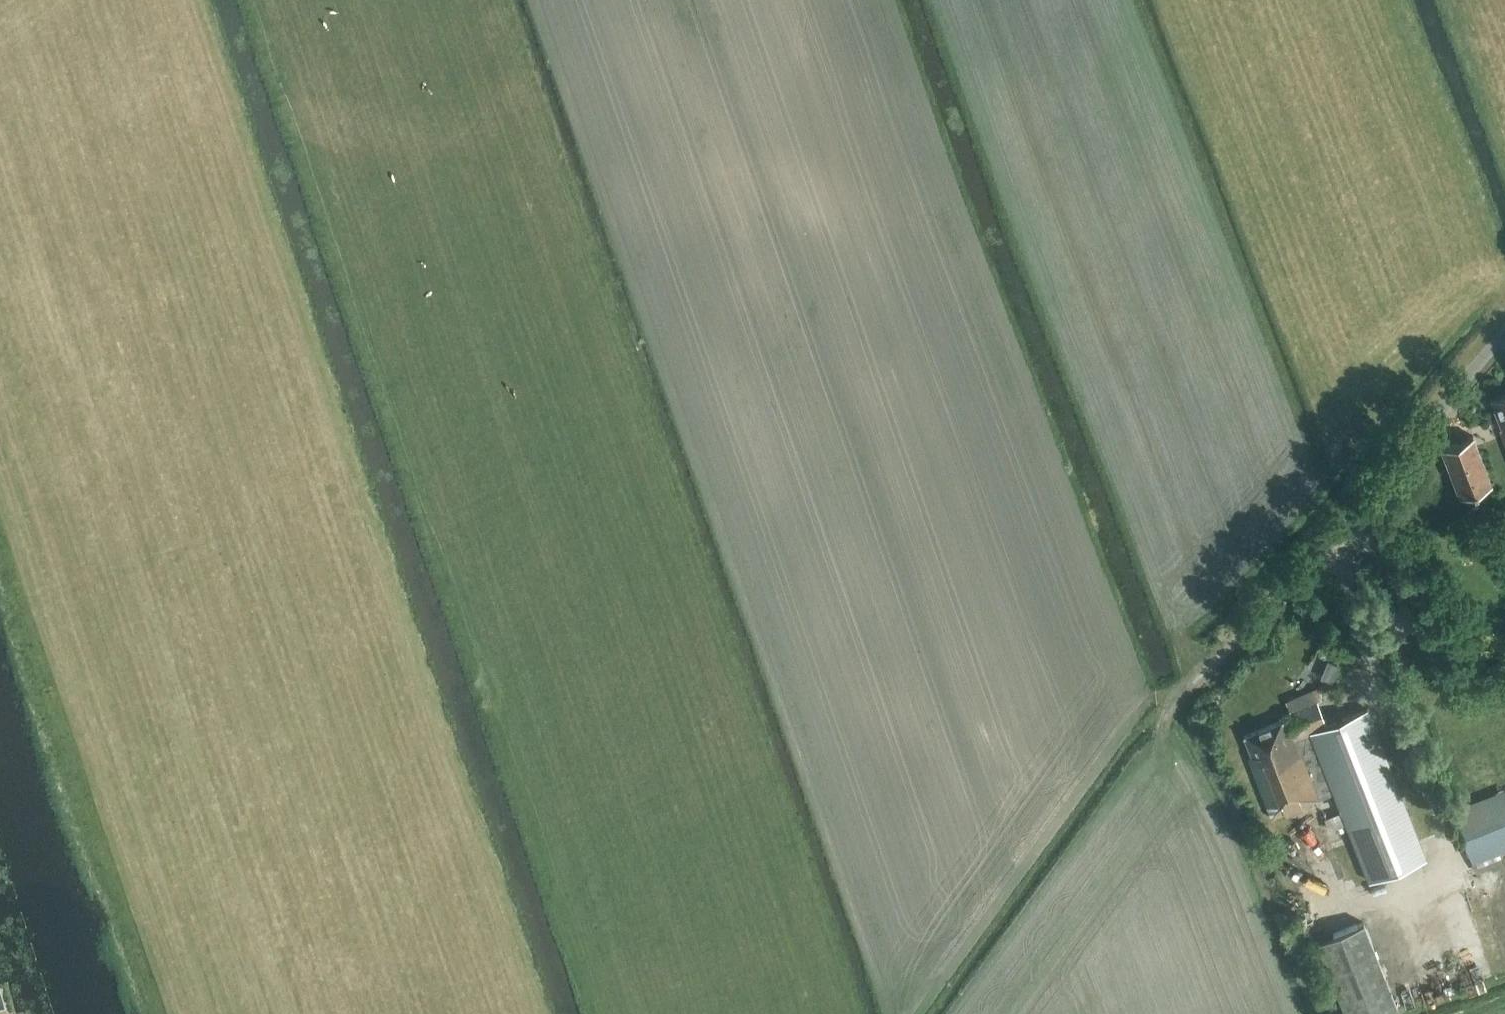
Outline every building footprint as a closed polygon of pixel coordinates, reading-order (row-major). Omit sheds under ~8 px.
[(1490,400),(1501,429),(1498,430),(1504,447),(1504,394),(1490,400)] [(1458,497),(1490,485),(1472,436),(1440,448),(1458,497)] [(1282,720),(1244,736),(1252,757),(1247,758),(1271,818),(1319,799),(1334,793),(1342,814),(1369,881),(1426,858),(1367,709),(1327,726),(1317,702),(1281,716),(1282,720)] [(1364,922),(1317,941),(1346,1013),(1390,1013),(1399,1010),(1364,922)]
